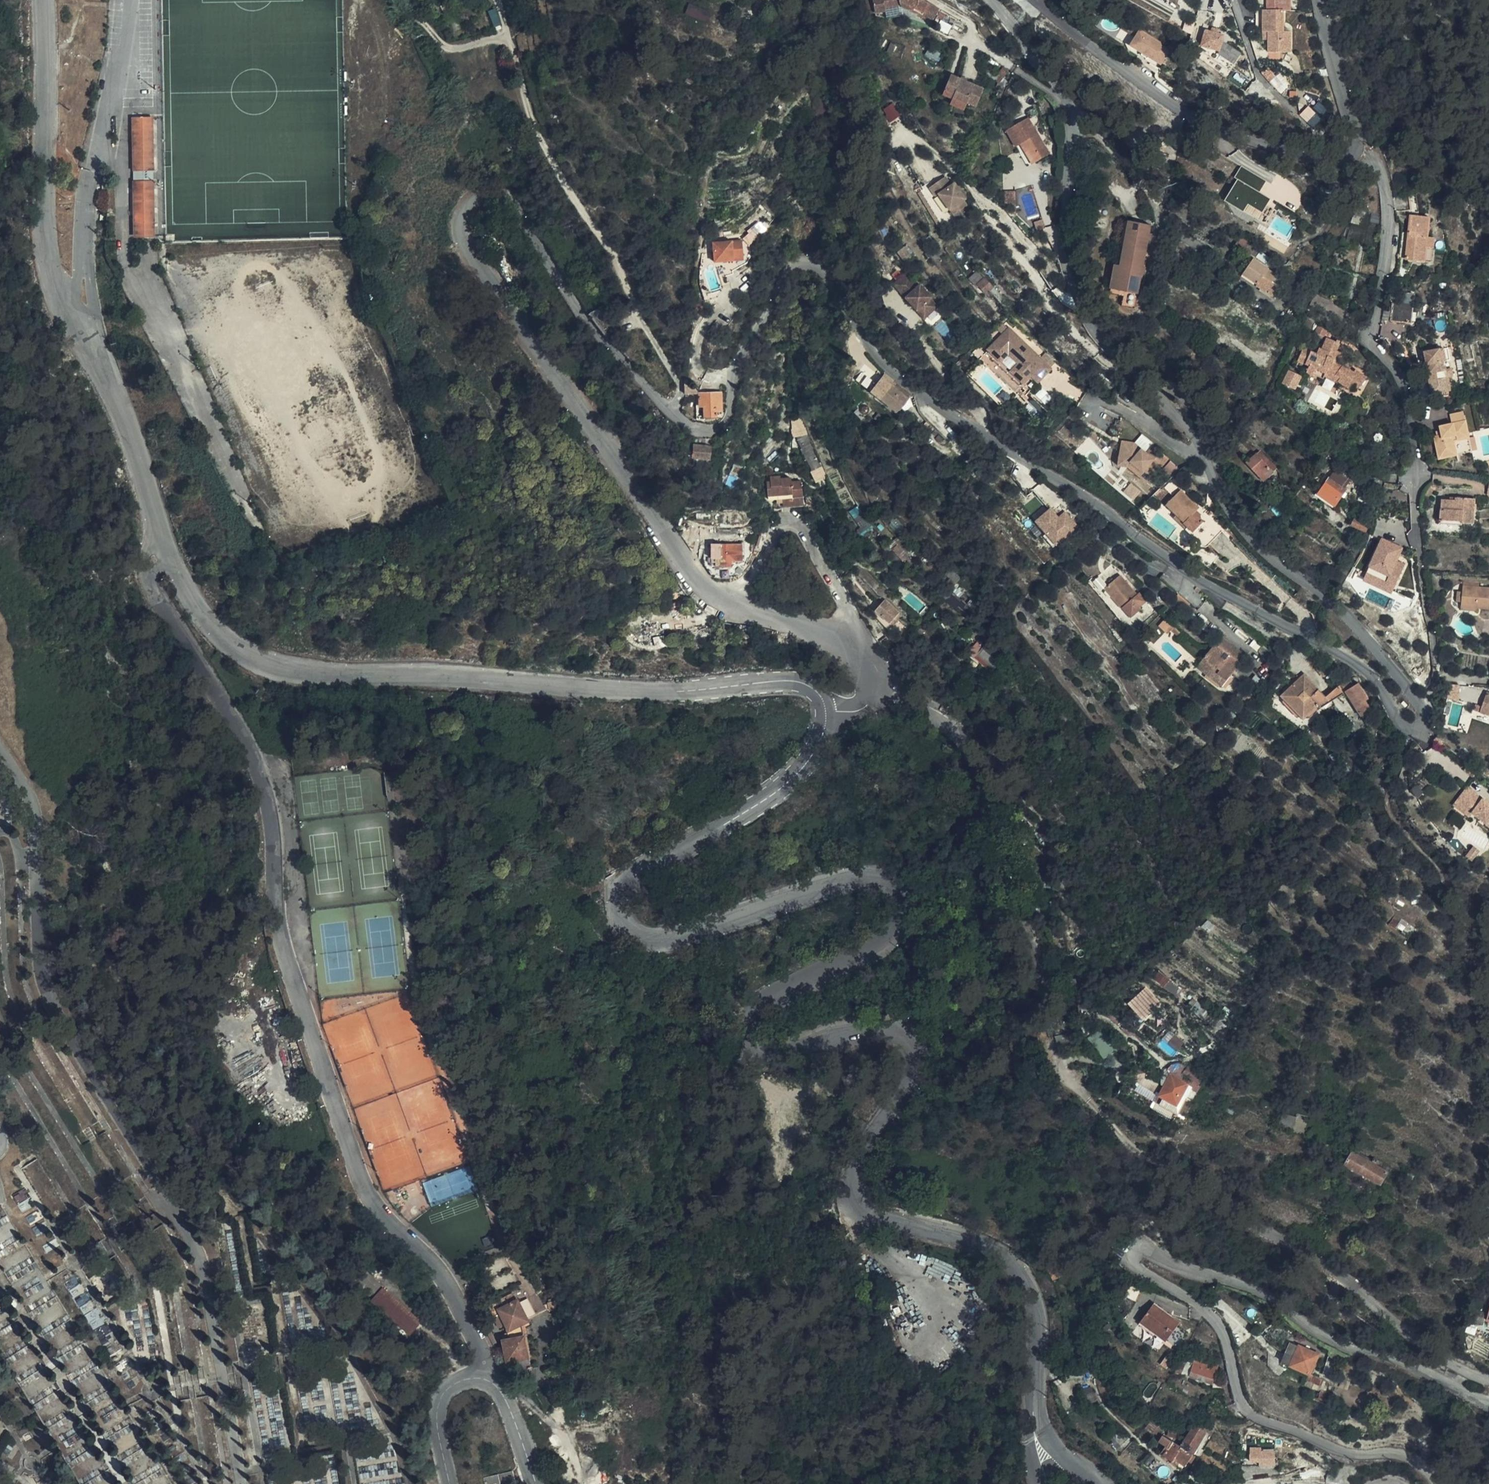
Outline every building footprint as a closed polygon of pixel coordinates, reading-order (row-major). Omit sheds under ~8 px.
[(696,2),(685,0),(681,0),(679,11),(694,14),(696,2)] [(925,0),(874,0),(876,11),(886,10),(886,6),(901,4),(901,6),(903,7),(904,8),(906,9),(909,8),(931,22),(939,9),(925,0)] [(1265,10),(1261,10),(1262,32),(1268,32),(1268,40),(1269,52),(1282,51),(1290,51),(1289,31),(1282,31),(1281,11),(1289,11),(1288,0),(1273,0),(1273,10),(1265,10)] [(1265,10),(1273,10),(1273,0),(1265,0),(1265,10)] [(1180,31),(1191,37),(1195,24),(1185,19),(1180,31)] [(1140,32),(1133,42),(1164,62),(1173,49),(1142,29),(1140,32)] [(1242,55),(1223,42),(1225,33),(1206,30),(1202,50),(1231,71),(1242,55)] [(1164,62),(1133,42),(1131,45),(1162,65),(1164,62)] [(1282,60),(1282,51),(1269,52),(1269,60),(1282,60)] [(957,82),(961,76),(952,72),(949,78),(957,82)] [(1268,72),(1265,76),(1271,82),(1273,79),(1274,78),(1268,72)] [(984,87),(961,76),(957,82),(949,78),(942,91),(952,96),(966,103),(968,100),(976,104),(984,87)] [(1271,82),(1276,87),(1279,84),(1273,79),(1271,82)] [(658,99),(650,86),(643,91),(650,103),(658,99)] [(963,108),(966,103),(952,96),(950,101),(963,108)] [(895,103),(884,107),(888,120),(899,117),(895,103)] [(1016,141),(1021,139),(1024,137),(1035,156),(1049,149),(1029,113),(1007,125),(1016,141)] [(153,172),(156,119),(138,118),(135,170),(153,172)] [(1024,137),(1021,139),(1032,158),(1035,156),(1024,137)] [(1239,179),(1226,200),(1244,211),(1249,203),(1263,211),(1271,198),(1260,191),(1267,180),(1243,165),(1236,177),(1239,179)] [(965,197),(954,182),(951,184),(945,176),(931,186),(937,195),(939,193),(954,213),(968,203),(964,198),(965,197)] [(149,237),(153,183),(135,183),(132,236),(149,237)] [(1413,210),(1412,197),(1400,198),(1401,211),(1413,210)] [(1354,211),(1350,219),(1360,223),(1363,215),(1354,211)] [(1122,289),(1122,293),(1120,299),(1135,302),(1136,296),(1151,219),(1130,214),(1125,241),(1120,261),(1116,284),(1111,283),(1110,287),(1122,289)] [(1125,241),(1130,214),(1126,214),(1121,241),(1125,241)] [(1430,264),(1432,239),(1427,238),(1429,218),(1410,216),(1405,260),(1430,264)] [(742,257),(739,239),(710,243),(712,262),(730,259),(730,258),(742,257)] [(912,256),(904,245),(897,250),(906,261),(912,256)] [(1243,263),(1259,278),(1267,264),(1254,251),(1243,263)] [(1115,260),(1111,283),(1116,284),(1120,261),(1115,260)] [(1277,268),(1268,263),(1267,264),(1259,278),(1262,280),(1264,277),(1276,284),(1280,277),(1276,274),(1277,271),(1276,270),(1277,268)] [(920,284),(919,285),(907,272),(893,284),(923,319),(937,307),(930,299),(932,297),(920,284)] [(986,280),(978,272),(970,280),(978,288),(980,287),(988,295),(996,287),(987,278),(986,280)] [(1278,285),(1276,284),(1264,277),(1262,280),(1258,286),(1279,299),(1284,290),(1278,287),(1278,285)] [(1395,298),(1395,299),(1394,299),(1394,300),(1394,301),(1391,318),(1405,320),(1408,296),(1408,293),(1404,293),(1402,295),(1399,296),(1399,298),(1395,298)] [(1010,328),(989,349),(1001,361),(1009,353),(1020,364),(1013,372),(1025,383),(1032,375),(1036,371),(1043,377),(1051,368),(1010,328)] [(1341,367),(1337,365),(1343,354),(1336,351),(1339,345),(1327,338),(1321,349),(1317,347),(1313,355),(1302,349),(1297,361),(1307,367),(1303,374),(1321,383),(1325,376),(1337,384),(1339,382),(1352,390),(1356,384),(1360,386),(1366,377),(1355,371),(1353,372),(1341,365),(1341,367)] [(1424,348),(1427,366),(1429,379),(1432,392),(1449,390),(1441,345),(1424,348)] [(989,349),(986,352),(1022,386),(1025,383),(1013,372),(1020,364),(1009,353),(1001,361),(989,349)] [(966,373),(1004,410),(1024,389),(1022,386),(986,352),(966,373)] [(1429,379),(1427,366),(1418,368),(1420,379),(1429,379)] [(1288,369),(1283,384),(1297,389),(1302,374),(1288,369)] [(1036,371),(1032,375),(1039,381),(1043,377),(1036,371)] [(871,390),(880,397),(891,383),(882,376),(871,390)] [(918,405),(913,401),(905,395),(891,383),(880,397),(903,417),(907,412),(910,415),(918,405)] [(721,410),(721,390),(699,391),(699,403),(699,405),(703,405),(703,416),(715,416),(716,410),(721,410)] [(913,401),(918,396),(909,390),(905,395),(913,401)] [(1434,432),(1437,448),(1444,447),(1445,455),(1456,453),(1455,439),(1469,438),(1465,411),(1452,413),(1453,421),(1441,423),(1442,431),(1434,432)] [(811,462),(813,469),(819,467),(811,449),(812,449),(798,417),(793,420),(803,453),(808,463),(811,462)] [(1319,432),(1323,426),(1316,420),(1311,426),(1319,432)] [(909,439),(910,438),(915,434),(909,426),(902,432),(909,439)] [(888,437),(883,431),(875,436),(881,443),(888,437)] [(915,434),(910,438),(915,443),(920,440),(915,434)] [(692,443),(691,440),(690,438),(687,438),(684,439),(683,442),(683,445),(685,447),(688,448),(691,446),(692,443)] [(1471,451),(1469,438),(1455,439),(1456,453),(1471,451)] [(920,440),(915,443),(914,445),(920,451),(926,446),(920,440)] [(1123,441),(1120,459),(1133,462),(1144,471),(1140,477),(1149,484),(1163,466),(1147,453),(1135,443),(1123,441)] [(711,459),(713,446),(693,443),(692,455),(711,459)] [(1154,445),(1147,453),(1163,466),(1170,458),(1154,445)] [(1315,453),(1321,458),(1327,450),(1319,446),(1315,453)] [(1444,447),(1437,448),(1438,456),(1445,455),(1444,447)] [(1257,454),(1255,457),(1250,461),(1247,464),(1264,483),(1274,473),(1273,472),(1276,470),(1261,453),(1258,455),(1257,454)] [(1133,462),(1120,459),(1119,466),(1130,467),(1140,477),(1144,471),(1133,462)] [(1326,473),(1328,466),(1321,463),(1318,469),(1326,473)] [(732,486),(739,469),(732,466),(725,483),(732,486)] [(819,467),(813,469),(812,470),(816,480),(823,477),(819,467)] [(1343,487),(1348,480),(1334,470),(1322,485),(1339,497),(1345,488),(1343,487)] [(767,474),(768,479),(768,485),(764,485),(765,493),(775,492),(775,496),(776,505),(789,504),(804,503),(804,493),(799,493),(798,478),(788,479),(787,476),(777,477),(777,474),(767,474)] [(1355,486),(1354,483),(1353,481),(1350,481),(1348,482),(1346,484),(1347,486),(1348,489),(1351,489),(1353,488),(1355,486)] [(1196,509),(1201,503),(1180,484),(1166,501),(1196,527),(1205,517),(1196,509)] [(947,497),(938,486),(931,493),(940,503),(947,497)] [(1241,491),(1233,498),(1244,510),(1252,503),(1241,491)] [(1474,498),(1455,497),(1455,499),(1443,498),(1442,507),(1441,507),(1439,518),(1461,520),(1460,522),(1472,523),(1474,498)] [(1220,519),(1201,503),(1196,509),(1205,517),(1196,527),(1206,535),(1220,519)] [(1052,506),(1035,520),(1056,545),(1080,526),(1066,509),(1059,515),(1052,506)] [(1365,531),(1368,525),(1355,519),(1352,525),(1365,531)] [(1102,526),(1102,524),(1101,522),(1099,520),(1097,520),(1095,522),(1094,524),(1095,527),(1098,528),(1100,528),(1102,526)] [(1362,580),(1394,593),(1409,558),(1403,556),(1407,546),(1381,535),(1362,580)] [(912,555),(895,537),(887,544),(904,562),(912,555)] [(742,559),(742,541),(714,541),(714,556),(720,557),(719,576),(729,576),(729,560),(742,559)] [(1147,604),(1144,601),(1137,593),(1140,591),(1123,573),(1108,587),(1125,605),(1127,604),(1137,614),(1147,604)] [(955,583),(948,591),(972,610),(984,594),(976,586),(965,574),(962,576),(955,583)] [(1137,593),(1144,601),(1152,594),(1145,586),(1140,591),(1137,593)] [(1484,599),(1485,595),(1476,595),(1476,592),(1460,589),(1457,607),(1482,611),(1488,612),(1488,600),(1484,599)] [(887,598),(876,609),(890,624),(902,612),(887,598)] [(1171,630),(1179,621),(1171,615),(1164,624),(1171,630)] [(1222,684),(1246,652),(1221,633),(1197,664),(1222,684)] [(996,663),(996,659),(977,642),(967,652),(973,658),(975,657),(990,671),(996,663)] [(1326,661),(1317,669),(1324,677),(1332,668),(1326,661)] [(1352,677),(1352,678),(1352,681),(1353,682),(1355,683),(1357,683),(1359,683),(1360,681),(1360,679),(1359,677),(1358,676),(1356,675),(1355,675),(1354,676),(1353,676),(1352,677)] [(1337,688),(1336,688),(1327,698),(1320,707),(1322,710),(1346,692),(1346,691),(1359,683),(1357,683),(1355,683),(1353,682),(1352,681),(1352,678),(1337,688)] [(1320,707),(1327,698),(1308,682),(1304,687),(1300,683),(1287,698),(1291,702),(1287,706),(1305,722),(1320,707)] [(1369,699),(1359,683),(1346,691),(1346,692),(1361,716),(1372,709),(1366,700),(1369,699)] [(1448,699),(1459,700),(1460,684),(1449,683),(1448,699)] [(1487,691),(1482,707),(1480,713),(1488,716),(1488,692),(1487,691)] [(1282,702),(1287,706),(1291,702),(1287,698),(1282,702)] [(1480,713),(1482,707),(1476,705),(1472,718),(1478,720),(1480,713)] [(1488,720),(1488,716),(1480,713),(1478,720),(1488,723),(1488,720)] [(1462,806),(1474,791),(1469,788),(1454,807),(1470,820),(1474,815),(1462,806)] [(1474,791),(1462,806),(1474,815),(1488,827),(1488,804),(1474,791)] [(1394,930),(1399,922),(1391,917),(1386,925),(1394,930)] [(1406,927),(1401,935),(1408,940),(1414,932),(1406,927)] [(1446,974),(1430,965),(1427,973),(1443,981),(1446,974)] [(1065,990),(1077,986),(1073,974),(1061,978),(1065,990)] [(1172,1055),(1184,1042),(1170,1030),(1158,1042),(1172,1055)] [(851,1085),(848,1078),(835,1084),(838,1092),(851,1085)] [(1182,1115),(1191,1098),(1173,1088),(1164,1104),(1182,1115)] [(1302,1137),(1305,1122),(1279,1115),(1275,1127),(1290,1132),(1290,1134),(1302,1137)] [(1384,1176),(1351,1155),(1345,1164),(1379,1185),(1384,1176)] [(1091,1234),(1093,1227),(1084,1224),(1082,1231),(1091,1234)] [(1067,1265),(1060,1258),(1056,1262),(1052,1258),(1046,1265),(1055,1274),(1059,1270),(1061,1272),(1067,1265)] [(1085,1281),(1081,1273),(1070,1276),(1072,1285),(1085,1281)] [(368,1307),(406,1338),(416,1323),(379,1293),(368,1307)] [(1178,1322),(1152,1303),(1137,1322),(1162,1342),(1178,1322)] [(525,1323),(513,1304),(501,1312),(496,1306),(485,1314),(497,1333),(501,1331),(508,1342),(502,1343),(506,1365),(517,1363),(518,1373),(531,1371),(528,1360),(526,1361),(520,1327),(525,1323)] [(1175,1327),(1169,1340),(1179,1345),(1186,1332),(1175,1327)] [(1290,1343),(1287,1353),(1286,1354),(1282,1363),(1308,1374),(1316,1355),(1290,1343)] [(1333,1350),(1332,1350),(1330,1351),(1329,1353),(1329,1356),(1330,1357),(1331,1358),(1333,1359),(1334,1358),(1336,1357),(1336,1355),(1337,1354),(1337,1352),(1336,1352),(1336,1351),(1335,1350),(1334,1350),(1333,1350)] [(1282,1363),(1286,1354),(1278,1351),(1274,1359),(1282,1363)] [(1181,1374),(1189,1357),(1189,1356),(1181,1354),(1174,1372),(1181,1374)] [(1214,1365),(1189,1357),(1181,1374),(1189,1376),(1193,1367),(1199,1370),(1200,1367),(1204,1368),(1206,1365),(1213,1368),(1214,1365)] [(1329,1378),(1335,1360),(1327,1358),(1321,1375),(1329,1378)] [(1216,1369),(1213,1368),(1206,1365),(1204,1368),(1200,1367),(1199,1370),(1193,1367),(1189,1376),(1211,1383),(1216,1369)] [(1308,1376),(1303,1386),(1323,1392),(1327,1383),(1308,1376)] [(1321,1399),(1323,1393),(1317,1391),(1315,1396),(1321,1399)] [(1139,1427),(1144,1420),(1134,1412),(1129,1419),(1139,1427)] [(1331,1423),(1333,1418),(1323,1414),(1321,1419),(1331,1423)] [(1187,1435),(1183,1441),(1180,1446),(1180,1447),(1191,1453),(1205,1433),(1207,1429),(1195,1422),(1187,1435)] [(1207,1429),(1205,1433),(1210,1436),(1213,1431),(1209,1428),(1207,1429)] [(1115,1439),(1123,1432),(1120,1430),(1113,1436),(1115,1439)] [(1176,1432),(1169,1430),(1167,1436),(1171,1437),(1174,1439),(1176,1432)] [(1127,1437),(1123,1432),(1115,1439),(1120,1444),(1127,1437)] [(1180,1446),(1176,1443),(1172,1441),(1162,1454),(1171,1460),(1172,1458),(1180,1447),(1180,1446)] [(1172,1458),(1183,1465),(1187,1460),(1191,1463),(1196,1457),(1191,1453),(1180,1447),(1172,1458)] [(1274,1465),(1274,1455),(1262,1455),(1247,1455),(1247,1459),(1258,1459),(1258,1465),(1274,1465)] [(1153,1461),(1148,1457),(1142,1463),(1148,1468),(1153,1461)] [(1172,1458),(1171,1460),(1181,1467),(1183,1465),(1172,1458)]
